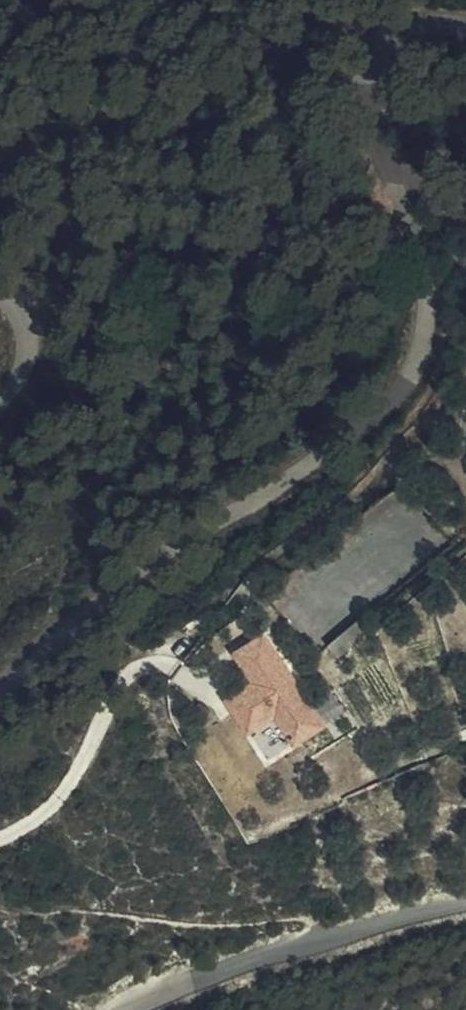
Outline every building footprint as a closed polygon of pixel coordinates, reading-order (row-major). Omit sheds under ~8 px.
[(227,691),(247,731),(281,714),(295,742),(326,727),(274,624),(234,644),(252,679),(227,691)]
